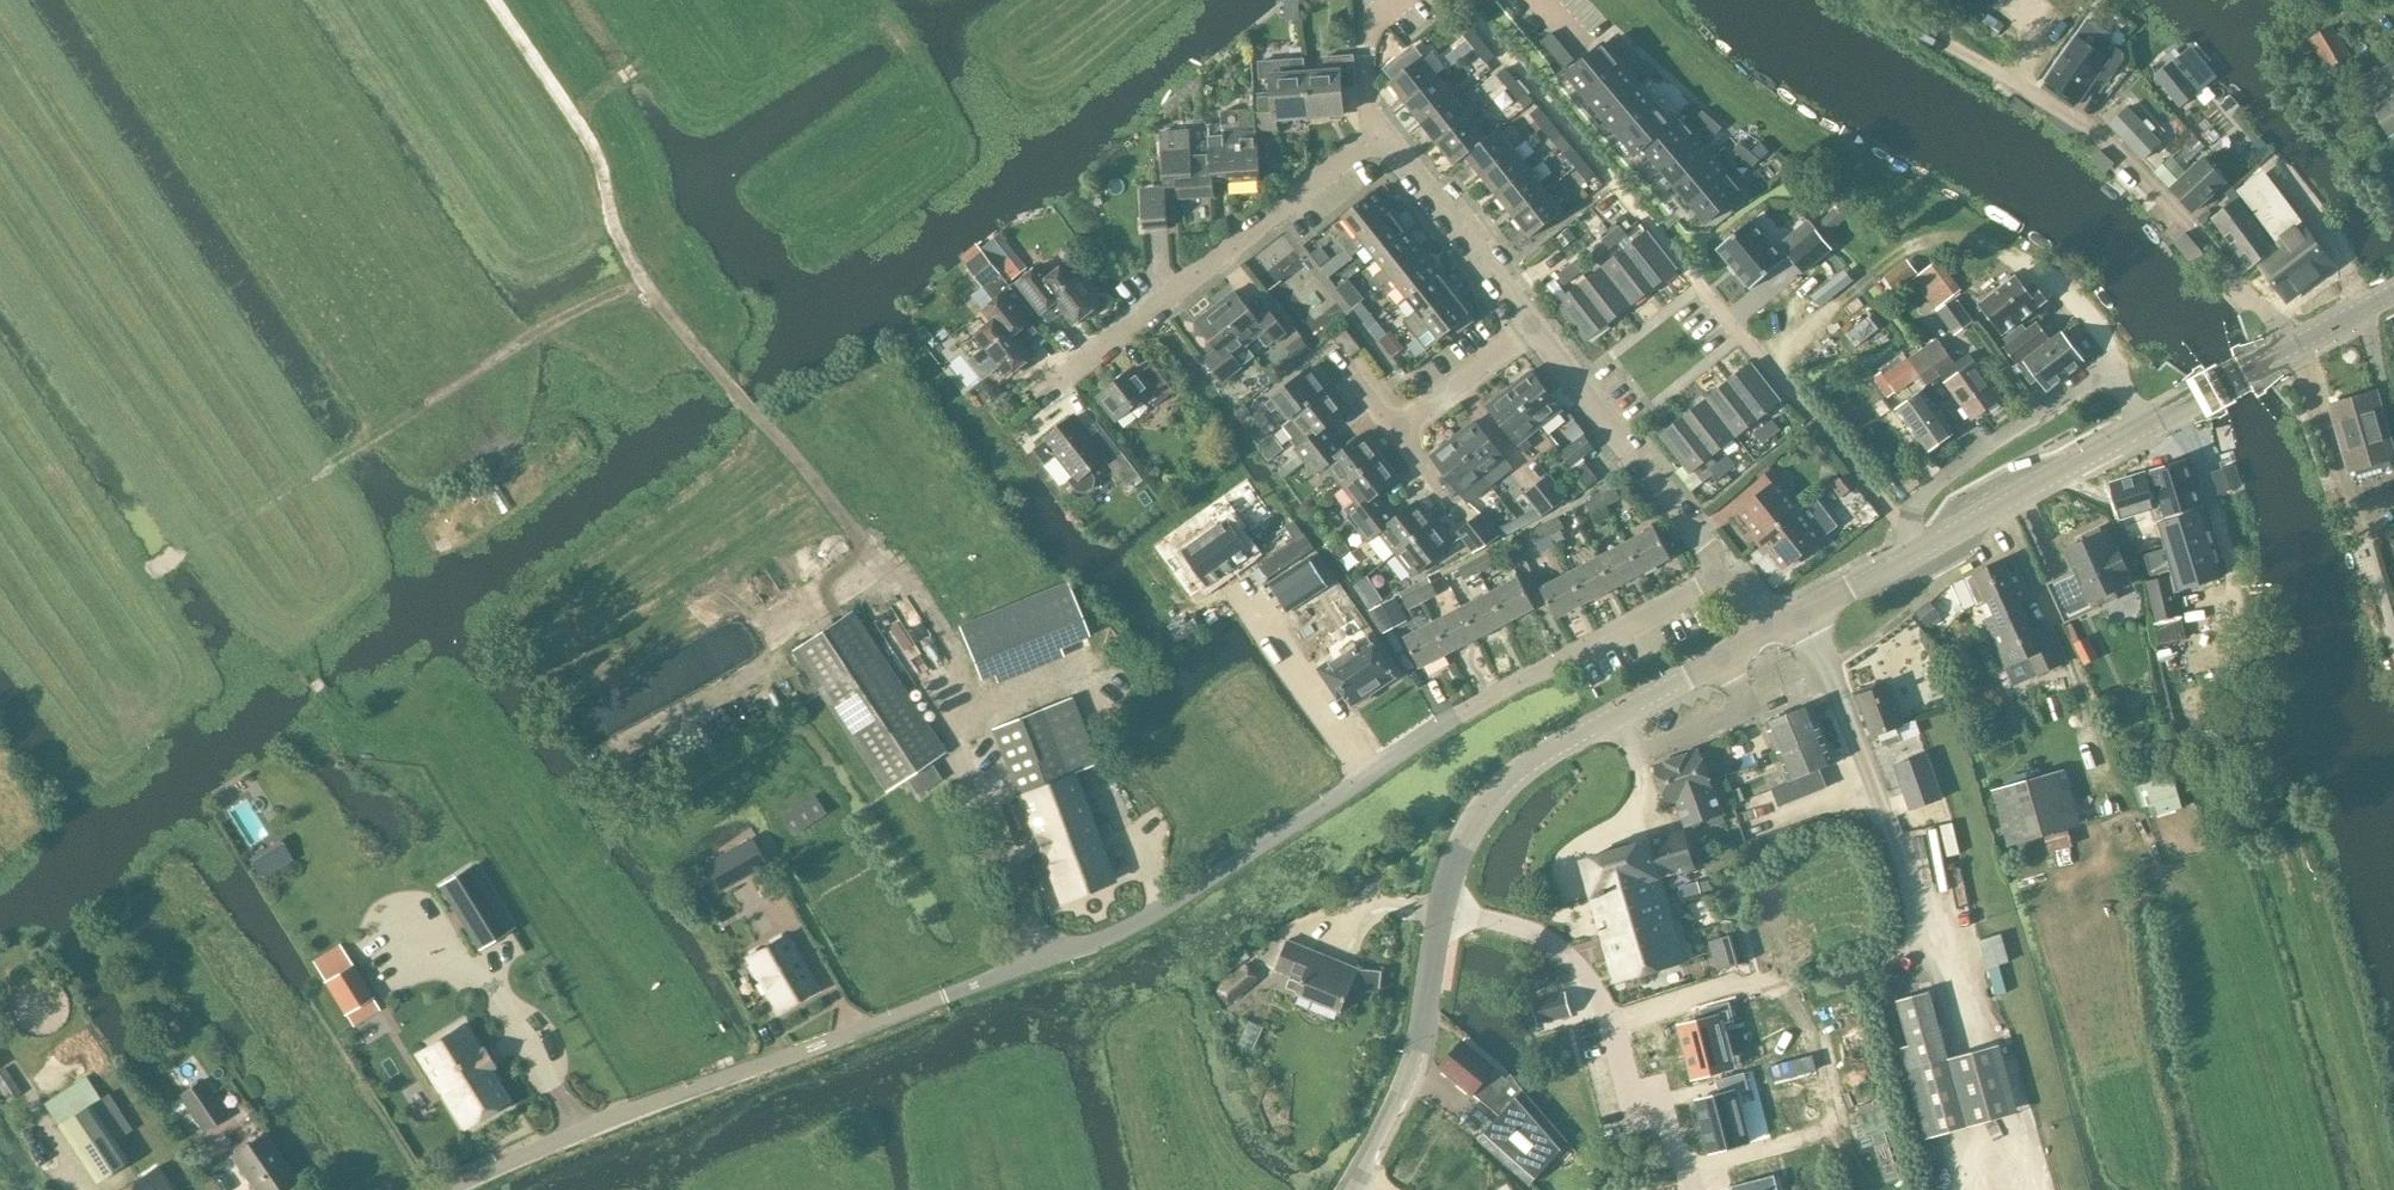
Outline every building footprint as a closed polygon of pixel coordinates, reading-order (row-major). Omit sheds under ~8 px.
[(1966,0),(1959,10),(1988,32),(1997,20),(1987,13),(1986,15),(1966,0)] [(2327,68),(2348,55),(2331,26),(2310,39),(2327,68)] [(1476,51),(1485,44),(1473,29),(1464,36),(1468,41),(1475,49),(1476,51)] [(1547,48),(1558,39),(1552,32),(1542,41),(1547,48)] [(2112,78),(2125,58),(2124,51),(2104,37),(2095,49),(2078,36),(2047,79),(2079,101),(2101,70),(2112,78)] [(1564,46),(1558,39),(1547,48),(1553,55),(1564,46)] [(1468,41),(1451,55),(1458,64),(1475,49),(1468,41)] [(1603,114),(1638,84),(1621,64),(1604,43),(1569,73),(1586,94),(1603,114)] [(1496,56),(1485,44),(1476,51),(1487,63),(1496,56)] [(1553,55),(1559,61),(1569,53),(1564,46),(1553,55)] [(1392,84),(1408,105),(1441,79),(1425,58),(1424,59),(1417,50),(1405,60),(1403,57),(1387,70),(1395,81),(1392,84)] [(2156,76),(2154,79),(2170,97),(2188,80),(2195,74),(2201,69),(2200,68),(2184,51),(2172,62),(2156,76)] [(1569,53),(1559,61),(1565,68),(1575,59),(1569,53)] [(1308,73),(1310,115),(1344,113),(1342,87),(1357,86),(1355,55),(1325,57),(1325,72),(1308,73)] [(1259,62),(1261,79),(1270,79),(1271,96),(1261,97),(1263,129),(1277,128),(1276,117),(1310,115),(1308,73),(1307,59),(1259,62)] [(1639,67),(1649,75),(1655,68),(1645,60),(1639,67)] [(2393,136),(2393,61),(2357,84),(2372,109),(2371,110),(2389,139),(2393,136)] [(1498,75),(1509,89),(1518,82),(1506,68),(1498,75)] [(1423,124),(1456,98),(1441,79),(1408,105),(1423,124)] [(1529,95),(1518,82),(1509,89),(1520,102),(1529,95)] [(1603,114),(1620,134),(1637,154),(1644,147),(1672,123),(1671,122),(1655,104),(1638,84),(1603,114)] [(2231,95),(2220,103),(2229,113),(2239,105),(2231,95)] [(1439,144),(1472,118),(1456,98),(1423,124),(1439,144)] [(1531,115),(1542,128),(1551,121),(1540,107),(1531,115)] [(2143,160),(2160,143),(2128,109),(2110,126),(2143,160)] [(1223,123),(1208,124),(1209,141),(1211,141),(1212,160),(1214,160),(1214,167),(1225,166),(1226,182),(1262,180),(1257,125),(1256,110),(1223,112),(1223,123)] [(1697,117),(1707,126),(1714,120),(1703,110),(1697,117)] [(1660,166),(1695,136),(1678,116),(1671,122),(1672,123),(1644,147),(1660,166)] [(1466,155),(1488,138),(1472,118),(1439,144),(1455,164),(1466,155)] [(1714,120),(1707,126),(1717,134),(1723,127),(1714,120)] [(1562,135),(1551,121),(1542,128),(1553,142),(1562,135)] [(2166,149),(2173,156),(2178,151),(2188,162),(2206,146),(2189,128),(2166,149)] [(1482,175),(1515,149),(1499,129),(1488,138),(1466,155),(1482,175)] [(1190,130),(1162,132),(1165,185),(1179,184),(1180,199),(1217,197),(1214,167),(1214,160),(1212,160),(1211,141),(1209,141),(1191,143),(1190,130)] [(1675,184),(1711,154),(1695,136),(1660,166),(1675,184)] [(1734,150),(1744,158),(1750,151),(1740,143),(1734,150)] [(1760,159),(1769,151),(1761,143),(1751,152),(1760,159)] [(1565,154),(1575,166),(1584,159),(1574,146),(1565,154)] [(1482,175),(1497,195),(1530,169),(1515,149),(1482,175)] [(1750,151),(1744,158),(1754,166),(1760,159),(1750,151)] [(2193,167),(2188,162),(2178,151),(2173,156),(2155,173),(2169,188),(2193,167)] [(2112,176),(2119,168),(2102,152),(2094,160),(2112,176)] [(1691,203),(1726,173),(1711,154),(1675,184),(1691,203)] [(2185,177),(2180,181),(2202,205),(2229,181),(2207,157),(2185,177)] [(1595,172),(1584,159),(1575,166),(1586,179),(1595,172)] [(1513,215),(1546,189),(1530,169),(1497,195),(1513,215)] [(1708,222),(1743,192),(1726,173),(1691,203),(1708,222)] [(2267,179),(2248,193),(2299,258),(2317,242),(2267,179)] [(1562,209),(1546,189),(1513,215),(1529,235),(1562,209)] [(1168,226),(1166,191),(1143,193),(1145,227),(1168,226)] [(1346,248),(1393,211),(1377,191),(1343,217),(1353,230),(1340,240),(1346,248)] [(2251,269),(2276,248),(2237,199),(2212,219),(2238,252),(2230,259),(2242,275),(2250,268),(2251,269)] [(1375,257),(1409,231),(1393,211),(1346,248),(1352,255),(1365,245),(1375,257)] [(1790,255),(1804,272),(1831,249),(1816,231),(1800,245),(1792,236),(1775,250),(1749,220),(1718,247),(1752,287),(1790,255)] [(1618,241),(1627,235),(1620,226),(1612,233),(1618,241)] [(1378,289),(1425,251),(1409,231),(1375,257),(1386,270),(1372,281),(1378,289)] [(1647,232),(1626,249),(1655,286),(1677,269),(1648,232),(1647,232)] [(2187,232),(2175,241),(2200,268),(2211,260),(2187,232)] [(1612,233),(1603,239),(1610,247),(1618,241),(1612,233)] [(2285,244),(2265,260),(2280,277),(2298,261),(2285,244)] [(1321,248),(1313,254),(1322,266),(1331,260),(1321,248)] [(1617,256),(1603,267),(1632,304),(1646,293),(1655,286),(1626,249),(1617,256)] [(1408,298),(1441,271),(1425,251),(1378,289),(1384,296),(1398,286),(1408,298)] [(1025,314),(1030,311),(1012,288),(986,254),(970,266),(996,300),(984,309),(993,321),(977,333),(987,346),(977,354),(991,372),(1001,364),(1009,375),(1034,356),(1016,333),(1031,322),(1025,314)] [(1564,282),(1581,269),(1575,259),(1557,272),(1564,282)] [(1907,259),(1885,277),(1895,291),(1918,273),(1907,259)] [(1040,266),(1018,283),(1036,306),(1042,313),(1042,312),(1058,301),(1066,311),(1075,324),(1100,304),(1069,264),(1049,278),(1040,266)] [(1587,279),(1556,303),(1585,340),(1616,316),(1632,304),(1603,267),(1587,279)] [(1410,329),(1457,291),(1441,271),(1408,298),(1418,310),(1404,321),(1410,329)] [(2003,285),(1979,303),(2002,334),(2047,300),(2034,283),(2026,289),(2016,275),(2012,278),(2010,275),(2008,275),(2001,280),(2001,282),(2003,285)] [(1216,306),(1246,345),(1258,336),(1268,347),(1287,331),(1269,309),(1258,318),(1236,290),(1216,306)] [(1357,290),(1347,298),(1354,308),(1361,303),(1365,300),(1357,290)] [(1474,313),(1457,291),(1410,329),(1416,337),(1430,326),(1440,339),(1474,313)] [(1939,311),(1956,335),(1974,322),(1957,298),(1939,311)] [(1234,355),(1246,345),(1216,306),(1195,323),(1217,349),(1205,359),(1223,381),(1242,366),(1234,355)] [(1870,318),(1846,336),(1856,348),(1879,331),(1870,318)] [(2017,363),(2019,362),(2043,343),(2041,339),(2048,334),(2039,322),(2027,331),(2023,326),(2007,339),(2011,344),(2005,348),(2017,363)] [(1350,358),(1361,349),(1344,327),(1333,336),(1350,358)] [(2060,330),(2019,362),(2022,365),(2020,367),(2029,378),(2035,374),(2048,389),(2084,362),(2082,360),(2084,354),(2078,345),(2072,346),(2060,330)] [(1391,331),(1380,340),(1386,348),(1397,339),(1391,331)] [(1301,338),(1289,349),(1299,360),(1311,349),(1301,338)] [(1397,339),(1386,348),(1394,357),(1405,348),(1404,347),(1397,339)] [(1909,359),(1921,376),(1927,384),(1940,375),(1973,420),(2002,399),(1969,353),(1955,363),(1938,339),(1909,359)] [(1921,376),(1909,359),(1908,358),(1883,375),(1896,394),(1921,376)] [(1155,405),(1174,391),(1152,363),(1141,372),(1137,367),(1098,398),(1116,420),(1147,395),(1155,405)] [(1752,364),(1730,381),(1759,418),(1781,400),(1752,364)] [(1291,419),(1330,389),(1313,368),(1274,398),(1291,419)] [(1511,388),(1541,426),(1562,409),(1533,371),(1511,388)] [(1737,435),(1759,418),(1730,381),(1708,398),(1737,435)] [(1511,388),(1488,407),(1487,407),(1522,450),(1532,442),(1527,436),(1541,426),(1511,388)] [(1306,461),(1328,444),(1318,432),(1346,410),(1330,389),(1291,419),(1303,434),(1300,437),(1298,440),(1298,444),(1299,447),(1297,449),(1306,461)] [(1927,452),(1953,434),(1923,391),(1897,409),(1927,452)] [(2376,394),(2340,404),(2349,436),(2341,439),(2353,481),(2383,472),(2380,460),(2393,455),(2376,394)] [(1708,398),(1687,415),(1716,452),(1737,435),(1708,398)] [(1250,412),(1245,405),(1235,412),(1241,419),(1250,412)] [(1716,452),(1687,415),(1661,435),(1684,465),(1676,471),(1692,491),(1703,482),(1693,469),(1716,452)] [(1048,437),(1049,438),(1036,448),(1047,462),(1060,452),(1077,474),(1071,479),(1079,489),(1088,491),(1095,485),(1096,476),(1092,470),(1106,458),(1074,417),(1048,437)] [(1765,426),(1772,435),(1780,429),(1772,420),(1765,426)] [(1454,439),(1490,486),(1513,468),(1477,421),(1454,439)] [(1763,442),(1772,435),(1765,426),(1756,432),(1763,442)] [(1343,486),(1382,455),(1366,434),(1338,457),(1328,444),(1306,461),(1316,474),(1319,472),(1321,474),(1325,475),(1329,475),(1332,472),(1343,486)] [(1571,465),(1592,448),(1583,436),(1562,453),(1571,465)] [(1269,439),(1261,446),(1271,460),(1280,453),(1269,439)] [(1469,503),(1490,486),(1454,439),(1432,456),(1469,503)] [(1128,486),(1141,476),(1122,452),(1109,462),(1128,486)] [(1349,515),(1359,528),(1381,510),(1371,498),(1399,477),(1382,455),(1343,486),(1354,501),(1344,509),(1349,515)] [(1722,460),(1729,469),(1735,465),(1728,456),(1722,460)] [(2183,459),(2141,473),(2158,521),(2177,513),(2176,505),(2197,498),(2183,459)] [(1718,477),(1729,469),(1722,460),(1710,469),(1718,477)] [(1587,487),(1598,478),(1585,463),(1574,472),(1587,487)] [(1762,539),(1799,510),(1780,483),(1783,481),(1775,470),(1761,479),(1768,489),(1740,511),(1762,539)] [(1848,474),(1831,487),(1839,498),(1856,485),(1848,474)] [(1538,484),(1555,506),(1567,497),(1549,475),(1538,484)] [(2231,475),(2214,481),(2219,495),(2230,491),(2236,489),(2231,475)] [(2128,478),(2102,490),(2107,498),(2105,500),(2110,508),(2112,507),(2115,515),(2139,508),(2145,524),(2155,520),(2141,479),(2129,482),(2128,478)] [(1218,524),(1182,548),(1207,585),(1255,552),(1240,530),(1247,525),(1252,532),(1274,517),(1249,481),(1228,496),(1232,502),(1212,516),(1218,524)] [(1543,516),(1555,506),(1538,484),(1525,494),(1543,516)] [(1615,486),(1601,493),(1607,505),(1621,497),(1615,486)] [(1607,505),(1601,493),(1586,502),(1592,513),(1607,505)] [(1381,510),(1359,528),(1369,540),(1380,533),(1396,554),(1435,523),(1418,501),(1396,518),(1386,506),(1381,510)] [(2168,547),(2147,554),(2152,567),(2174,559),(2184,586),(2223,573),(2201,509),(2161,524),(2168,547)] [(1820,540),(1799,510),(1762,539),(1784,567),(1820,540)] [(1482,514),(1471,523),(1487,544),(1499,536),(1482,514)] [(1559,516),(1544,523),(1551,535),(1565,528),(1559,516)] [(1453,545),(1435,523),(1396,554),(1413,576),(1453,545)] [(1475,551),(1487,544),(1471,523),(1459,531),(1475,551)] [(1551,535),(1544,523),(1530,531),(1536,543),(1551,535)] [(2113,553),(2101,527),(2082,536),(2084,542),(2067,550),(2076,571),(2048,584),(2066,624),(2120,599),(2116,590),(2127,585),(2122,574),(2129,571),(2119,550),(2113,553)] [(1655,528),(1627,543),(1642,572),(1671,557),(1655,528)] [(1269,579),(1314,550),(1304,534),(1259,563),(1269,579)] [(2146,550),(2161,542),(2159,536),(2143,543),(2146,550)] [(1642,572),(1627,543),(1598,558),(1614,587),(1642,572)] [(1489,553),(1474,560),(1479,571),(1494,563),(1489,553)] [(2019,601),(2030,596),(2013,557),(1968,577),(1980,604),(1991,600),(1991,599),(2005,593),(2011,605),(2019,601)] [(1614,587),(1598,558),(1570,572),(1585,601),(1614,587)] [(1479,571),(1474,560),(1459,568),(1465,578),(1479,571)] [(1585,601),(1570,572),(1541,587),(1557,617),(1585,601)] [(1431,583),(1428,577),(1419,581),(1423,588),(1431,583)] [(1520,578),(1491,593),(1506,621),(1535,606),(1520,578)] [(958,626),(980,680),(1089,636),(1067,582),(958,626)] [(1423,588),(1417,590),(1423,601),(1438,594),(1433,583),(1431,583),(1423,588)] [(1423,601),(1417,590),(1403,598),(1409,609),(1423,601)] [(1506,621),(1491,593),(1463,608),(1477,636),(1506,621)] [(1991,599),(1991,600),(1998,615),(1987,620),(2007,667),(2029,657),(2037,675),(2064,663),(2048,626),(2034,633),(2019,601),(2011,605),(2005,593),(1991,599)] [(1342,595),(1305,618),(1321,644),(1359,621),(1342,595)] [(1385,632),(1407,621),(1395,598),(1373,609),(1385,632)] [(1929,603),(1916,614),(1927,628),(1941,617),(1929,603)] [(2178,607),(2154,613),(2161,645),(2186,640),(2178,607)] [(1477,636),(1463,608),(1435,623),(1449,651),(1477,636)] [(886,792),(945,753),(851,613),(792,652),(886,792)] [(1449,651),(1435,623),(1406,638),(1420,666),(1449,651)] [(1371,691),(1394,676),(1369,639),(1359,646),(1356,641),(1342,650),(1345,655),(1322,670),(1338,694),(1345,690),(1353,703),(1355,701),(1360,703),(1371,696),(1371,691)] [(1987,702),(1977,683),(1964,689),(1974,708),(1987,702)] [(1888,686),(1877,690),(1875,686),(1853,693),(1861,715),(1866,713),(1874,734),(1882,731),(1887,746),(1902,741),(1897,726),(1902,724),(1888,686)] [(1092,753),(1072,700),(994,728),(1059,902),(1091,890),(1084,872),(1094,868),(1092,861),(1089,862),(1087,856),(1080,859),(1074,844),(1070,846),(1047,785),(1070,776),(1065,763),(1092,753)] [(2002,703),(1987,707),(1993,727),(2007,723),(2002,703)] [(1811,705),(1766,723),(1789,780),(1772,787),(1780,807),(1828,787),(1820,769),(1835,763),(1811,705)] [(1687,827),(1721,815),(1699,750),(1654,766),(1667,802),(1678,799),(1687,827)] [(1942,798),(1930,763),(1898,774),(1911,810),(1942,798)] [(2050,773),(1993,789),(2009,845),(2066,829),(2050,773)] [(1070,776),(1047,785),(1070,846),(1074,844),(1080,859),(1087,856),(1089,862),(1092,861),(1094,868),(1084,872),(1091,890),(1115,881),(1074,774),(1070,776)] [(792,834),(826,813),(815,795),(781,816),(792,834)] [(1652,840),(1663,877),(1696,868),(1685,831),(1652,840)] [(750,839),(718,857),(733,884),(765,866),(750,839)] [(1652,840),(1624,848),(1634,885),(1663,877),(1652,840)] [(1686,961),(1663,877),(1634,885),(1624,848),(1582,860),(1615,981),(1686,961)] [(477,862),(440,885),(479,949),(516,926),(477,862)] [(1700,892),(1697,881),(1680,886),(1683,897),(1700,892)] [(1744,952),(1736,922),(1707,930),(1715,960),(1744,952)] [(777,1011),(817,989),(787,934),(746,957),(777,1011)] [(1380,988),(1382,970),(1359,968),(1358,970),(1288,940),(1275,969),(1303,981),(1298,994),(1341,1012),(1353,983),(1358,986),(1380,988)] [(352,964),(325,981),(345,1013),(372,997),(352,964)] [(1229,1006),(1260,980),(1248,966),(1217,992),(1229,1006)] [(1929,992),(1898,1000),(1910,1045),(1900,1048),(1925,1138),(1966,1127),(1948,1060),(1929,992)] [(1564,998),(1549,1002),(1553,1014),(1566,1010),(1564,998)] [(1547,1003),(1533,1007),(1536,1018),(1550,1013),(1547,1003)] [(1708,1029),(1696,1033),(1709,1076),(1721,1073),(1741,1068),(1728,1025),(1739,1021),(1735,1006),(1704,1015),(1708,1029)] [(1567,1011),(1554,1016),(1556,1025),(1570,1021),(1567,1011)] [(1550,1015),(1539,1020),(1541,1027),(1554,1024),(1550,1015)] [(515,1095),(465,1019),(417,1050),(465,1126),(515,1095)] [(1530,1185),(1569,1141),(1524,1089),(1522,1092),(1463,1042),(1442,1066),(1500,1116),(1479,1141),(1530,1185)] [(1818,1071),(1814,1054),(1789,1061),(1793,1077),(1818,1071)] [(0,1070),(0,1090),(8,1101),(21,1093),(4,1067),(0,1070)] [(1735,1094),(1717,1099),(1728,1138),(1761,1130),(1750,1091),(1761,1089),(1756,1075),(1731,1083),(1735,1094)] [(204,1132),(227,1116),(203,1081),(179,1097),(204,1132)] [(96,1183),(131,1161),(93,1103),(58,1126),(96,1183)] [(1889,1188),(1903,1184),(1885,1124),(1859,1132),(1865,1153),(1877,1149),(1889,1188)] [(255,1189),(281,1189),(296,1180),(264,1134),(232,1156),(255,1189)] [(119,1189),(172,1189),(156,1166),(119,1189)] [(1785,1181),(1749,1189),(1788,1189),(1785,1181)]
